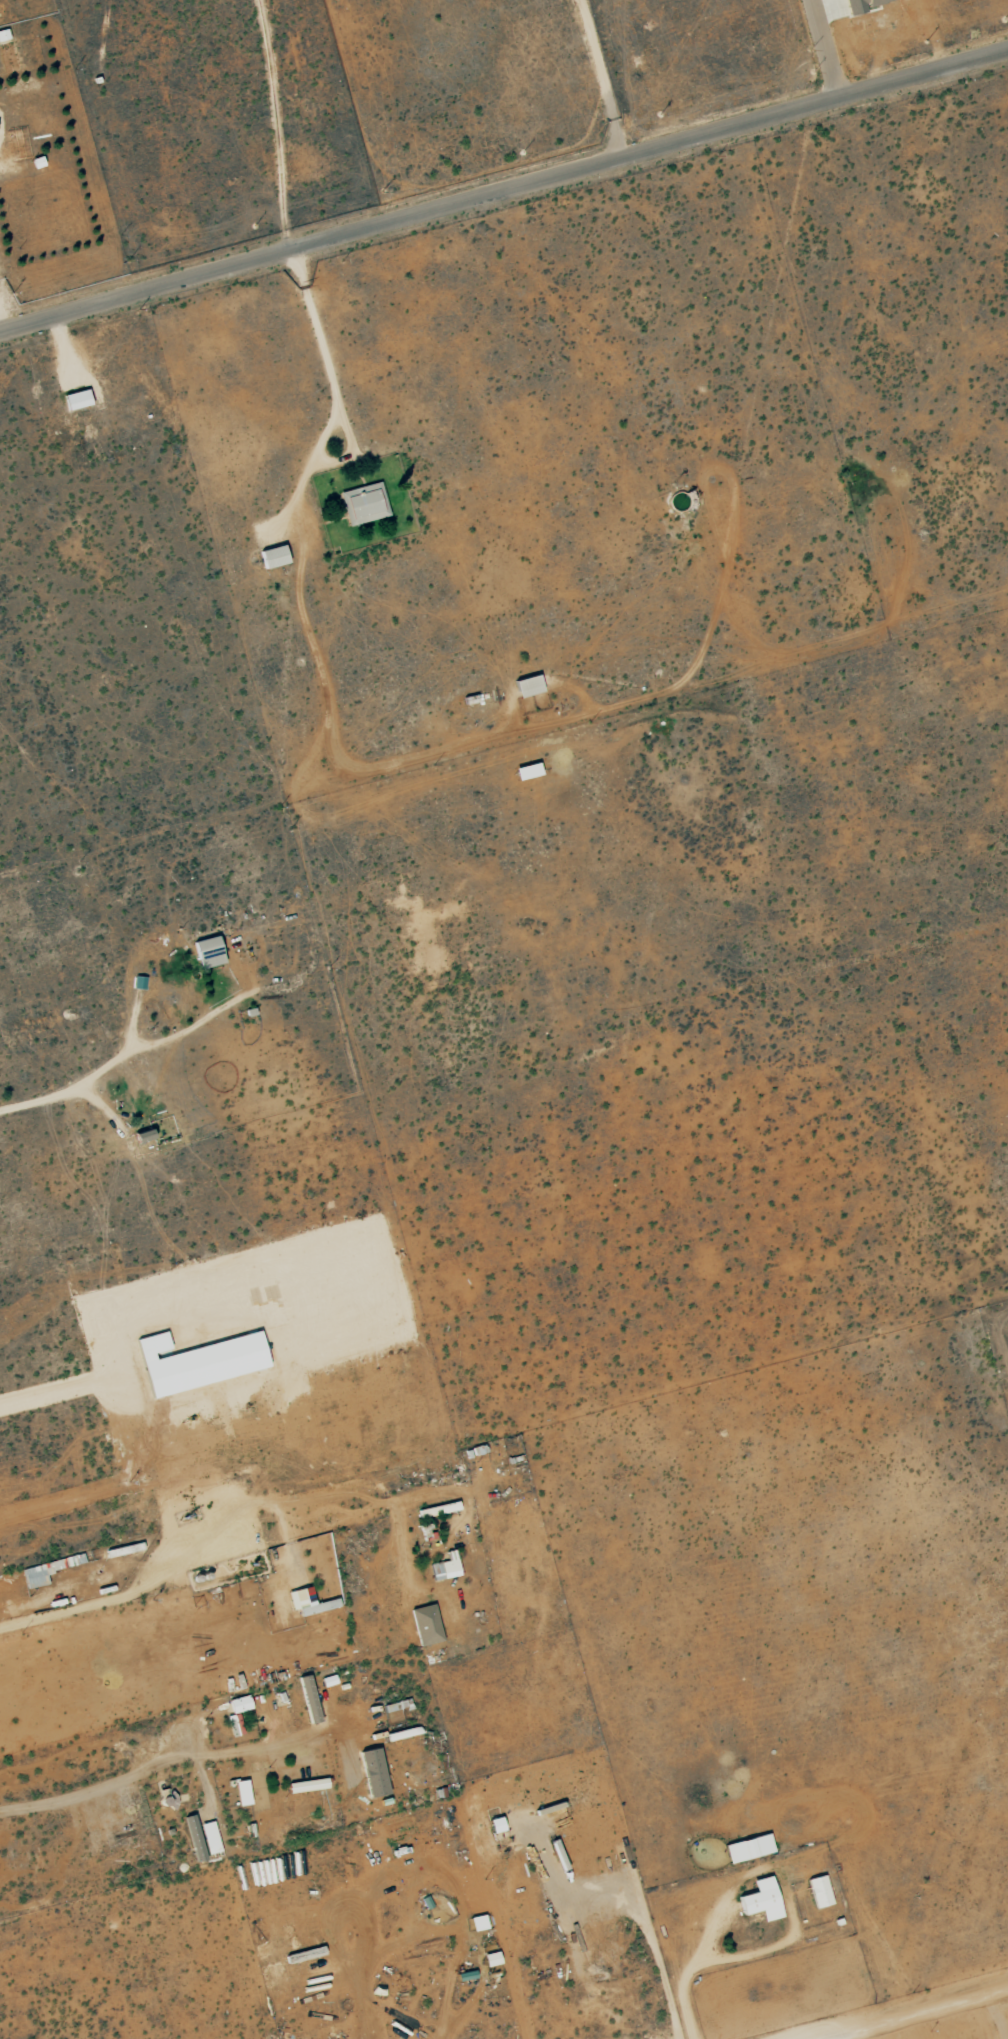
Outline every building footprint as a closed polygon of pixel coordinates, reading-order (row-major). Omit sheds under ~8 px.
[(851,16),(869,12),(868,6),(897,0),(847,0),(851,16)] [(20,70),(8,28),(0,30),(0,46),(7,73),(20,70)] [(70,411),(93,405),(89,389),(66,395),(70,411)] [(389,516),(380,481),(341,491),(349,525),(389,516)] [(262,550),(267,568),(291,561),(285,543),(262,550)] [(545,690),(540,673),(516,680),(522,697),(545,690)] [(520,780),(544,773),(540,761),(516,767),(520,780)] [(227,961),(219,934),(196,940),(203,968),(227,961)] [(150,988),(151,976),(135,975),(134,987),(150,988)] [(136,1132),(139,1141),(157,1136),(154,1126),(136,1132)] [(153,1396),(271,1367),(262,1330),(157,1356),(156,1352),(172,1348),(168,1330),(139,1338),(153,1396)] [(422,1518),(462,1508),(459,1499),(420,1510),(422,1518)] [(431,1563),(435,1580),(462,1574),(456,1549),(448,1551),(449,1559),(431,1563)] [(50,1583),(47,1571),(67,1567),(66,1558),(24,1567),(28,1588),(50,1583)] [(339,1597),(316,1603),(312,1585),(289,1591),(293,1609),(300,1608),(302,1615),(341,1606),(339,1597)] [(444,1641),(437,1603),(413,1607),(420,1645),(444,1641)] [(233,1712),(253,1709),(250,1695),(231,1698),(233,1712)] [(370,1797),(390,1793),(382,1747),(362,1750),(370,1797)] [(291,1792),(330,1788),(329,1778),(290,1781),(291,1792)] [(252,1804),(249,1779),(237,1780),(239,1805),(252,1804)] [(506,1829),(503,1815),(491,1819),(494,1832),(506,1829)] [(221,1851),(215,1820),(202,1823),(208,1853),(221,1851)] [(776,1851),(771,1833),(726,1844),(730,1863),(776,1851)] [(810,1877),(815,1907),(833,1904),(827,1874),(810,1877)] [(741,1896),(746,1914),(763,1910),(766,1921),(785,1916),(774,1875),(755,1880),(758,1891),(741,1896)] [(472,1916),(474,1930),(488,1928),(486,1914),(472,1916)] [(501,1964),(500,1954),(486,1955),(487,1965),(501,1964)] [(459,1973),(460,1980),(477,1977),(476,1970),(459,1973)]
